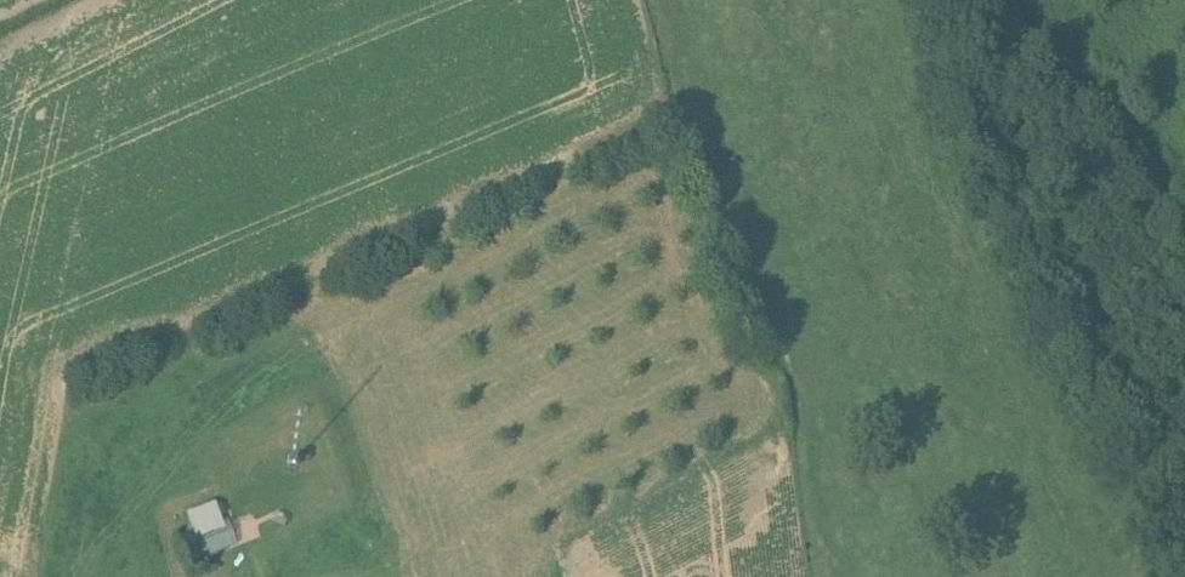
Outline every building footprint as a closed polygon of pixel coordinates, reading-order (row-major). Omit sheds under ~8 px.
[(208,514),(191,520),(194,530),(195,530),(211,523),(208,514)] [(211,523),(195,530),(203,552),(220,546),(211,523)]
